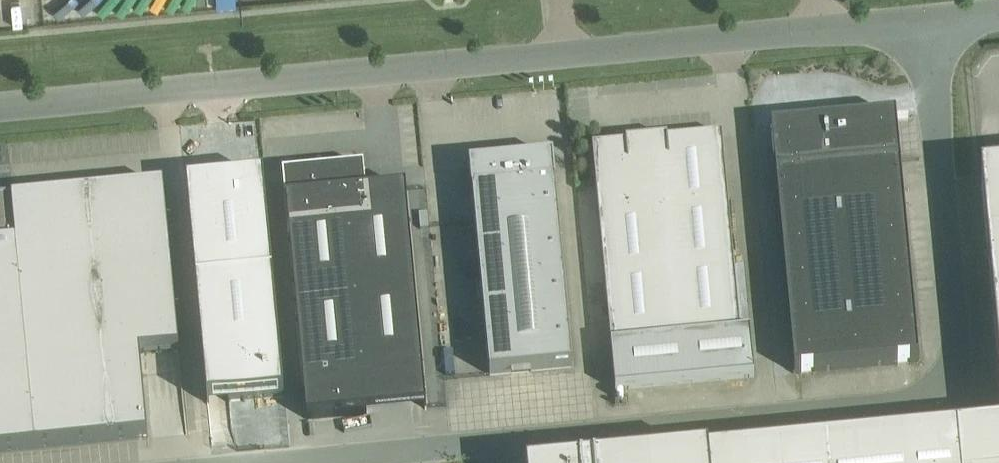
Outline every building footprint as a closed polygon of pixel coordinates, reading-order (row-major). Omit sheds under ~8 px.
[(896,116),(793,126),(774,128),(774,123),(772,124),(772,128),(775,160),(795,373),(919,361),(896,116)] [(626,144),(593,147),(612,346),(616,390),(755,377),(751,331),(741,332),(722,135),(668,140),(668,138),(626,142),(626,144)] [(473,197),(490,375),(512,373),(512,371),(531,370),(531,371),(573,367),(557,189),(556,190),(556,185),(554,158),(516,161),(515,161),(515,162),(471,166),(471,175),(470,175),(470,176),(471,176),(472,193),(473,193),(474,197),(473,197)] [(406,188),(364,193),(364,190),(365,190),(365,188),(364,188),(364,184),(365,184),(364,182),(363,182),(363,178),(364,178),(364,176),(363,176),(363,172),(364,172),(364,166),(359,167),(359,171),(284,178),(284,179),(288,179),(289,183),(285,184),(285,185),(289,185),(289,189),(285,190),(286,191),(289,191),(290,195),(286,196),(286,197),(290,197),(290,201),(287,202),(287,203),(291,203),(291,207),(287,208),(287,209),(291,209),(292,213),(288,214),(288,215),(292,215),(292,219),(288,220),(288,221),(292,221),(293,225),(288,226),(288,231),(289,231),(307,419),(367,413),(365,394),(423,389),(425,408),(427,408),(406,188)] [(981,173),(982,182),(998,366),(998,171),(981,173)] [(265,177),(186,184),(207,403),(286,396),(265,177)] [(148,437),(140,354),(179,350),(164,187),(13,201),(13,200),(0,201),(0,451),(148,437)] [(645,462),(998,462),(998,429),(645,462)]
